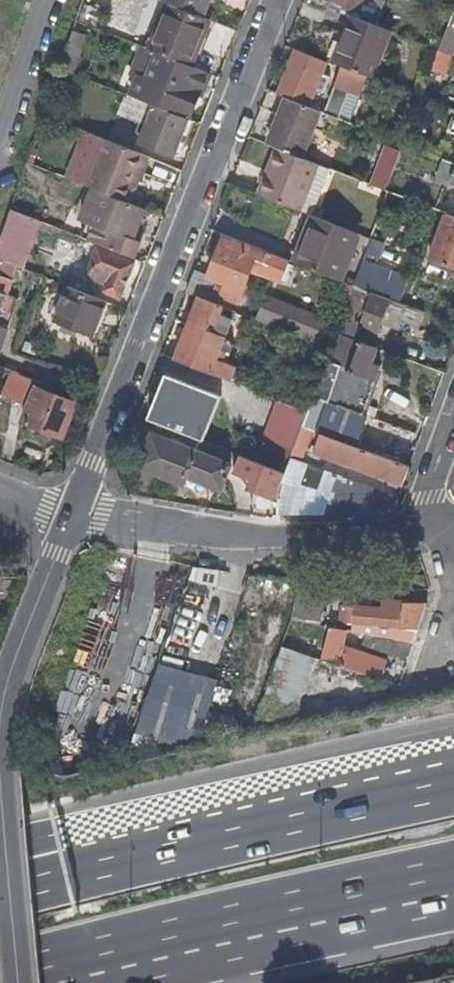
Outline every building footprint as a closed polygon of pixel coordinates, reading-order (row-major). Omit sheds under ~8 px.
[(164,1),(168,3),(204,17),(211,0),(212,1),(212,0),(165,0),(164,1)] [(351,16),(363,20),(371,0),(312,0),(351,16)] [(168,3),(150,50),(156,52),(192,67),(211,20),(204,17),(168,3)] [(392,32),(363,20),(351,16),(344,36),(346,36),(336,63),(374,79),(392,32)] [(453,56),(453,27),(450,26),(441,52),(453,56)] [(67,48),(60,69),(74,74),(81,54),(67,48)] [(328,60),(297,48),(278,94),(287,98),(309,107),(316,90),(323,93),(330,76),(323,74),(328,60)] [(156,106),(190,119),(209,73),(192,67),(156,52),(145,79),(137,76),(129,95),(142,100),(156,106)] [(440,53),(433,73),(448,78),(453,60),(453,58),(440,53)] [(359,96),(365,82),(339,72),(333,86),(359,96)] [(129,95),(128,95),(120,114),(124,116),(128,108),(137,111),(142,100),(129,95)] [(323,112),(334,117),(340,101),(328,96),(323,112)] [(320,111),(309,107),(287,98),(269,145),(279,149),(301,158),(320,111)] [(175,156),(190,119),(156,106),(141,142),(175,156)] [(108,141),(122,146),(127,136),(118,133),(121,127),(115,125),(108,141)] [(129,203),(147,156),(122,146),(108,141),(107,140),(89,187),(93,189),(129,203)] [(371,185),(386,191),(401,152),(387,146),(371,185)] [(279,149),(260,195),(302,211),(312,184),(322,188),(330,169),(301,158),(279,149)] [(445,159),(439,176),(453,182),(453,163),(445,159)] [(89,241),(134,259),(140,242),(134,240),(146,209),(129,203),(93,189),(81,219),(95,225),(89,241)] [(0,243),(0,259),(3,260),(14,264),(32,218),(11,210),(0,243)] [(309,214),(290,261),(341,281),(359,235),(309,214)] [(448,214),(432,259),(453,267),(453,216),(448,214)] [(210,277),(197,272),(189,293),(202,298),(213,302),(215,295),(239,304),(255,264),(264,268),(270,253),(226,235),(210,277)] [(384,243),(372,238),(372,240),(366,254),(379,258),(384,243)] [(100,250),(93,268),(97,269),(94,278),(102,281),(108,284),(105,290),(104,292),(122,298),(136,264),(100,250)] [(355,287),(400,303),(409,279),(364,262),(355,287)] [(19,299),(6,294),(11,280),(0,276),(0,354),(19,299)] [(108,284),(102,281),(99,288),(105,290),(108,284)] [(94,337),(108,302),(70,287),(56,323),(94,337)] [(422,326),(426,313),(400,303),(355,287),(338,333),(342,335),(373,346),(382,322),(401,329),(404,319),(422,326)] [(202,298),(177,360),(229,381),(235,364),(223,359),(226,353),(230,355),(234,346),(232,341),(208,331),(211,325),(226,330),(231,318),(221,313),(223,306),(213,302),(202,298)] [(322,343),(330,323),(269,298),(261,318),(322,343)] [(374,363),(379,348),(373,346),(342,335),(333,363),(343,367),(336,386),(370,399),(381,366),(374,363)] [(333,363),(327,361),(320,380),(336,386),(343,367),(333,363)] [(27,401),(34,380),(21,375),(14,395),(27,401)] [(171,377),(153,421),(209,444),(226,399),(171,377)] [(320,380),(314,397),(330,403),(336,386),(320,380)] [(336,386),(330,403),(364,415),(370,399),(336,386)] [(24,423),(64,438),(71,419),(66,417),(73,400),(39,387),(24,423)] [(308,413),(303,427),(314,431),(321,434),(356,447),(367,416),(364,415),(330,403),(314,397),(308,413)] [(282,402),(259,463),(286,474),(303,427),(308,413),(282,402)] [(303,427),(286,474),(277,500),(271,514),(350,516),(383,514),(397,505),(400,497),(303,461),(314,431),(303,427)] [(315,452),(404,485),(411,467),(356,447),(321,434),(315,452)] [(220,489),(230,466),(153,435),(140,467),(185,485),(188,477),(220,489)] [(242,472),(255,477),(259,463),(247,458),(242,472)] [(259,493),(277,500),(286,474),(259,463),(255,477),(250,490),(259,493)] [(257,499),(274,505),(277,500),(259,493),(257,499)] [(211,586),(214,574),(191,568),(188,581),(211,586)] [(313,598),(301,595),(297,607),(296,609),(295,618),(323,624),(327,604),(313,601),(313,598)] [(414,644),(427,604),(404,604),(382,602),(382,610),(344,607),(343,623),(370,626),(367,634),(414,644)] [(322,659),(381,679),(388,661),(344,647),(348,631),(330,627),(322,659)] [(414,644),(367,634),(364,647),(409,660),(414,644)] [(292,716),(311,660),(276,648),(258,705),(292,716)] [(148,666),(131,741),(194,755),(212,680),(148,666)]
